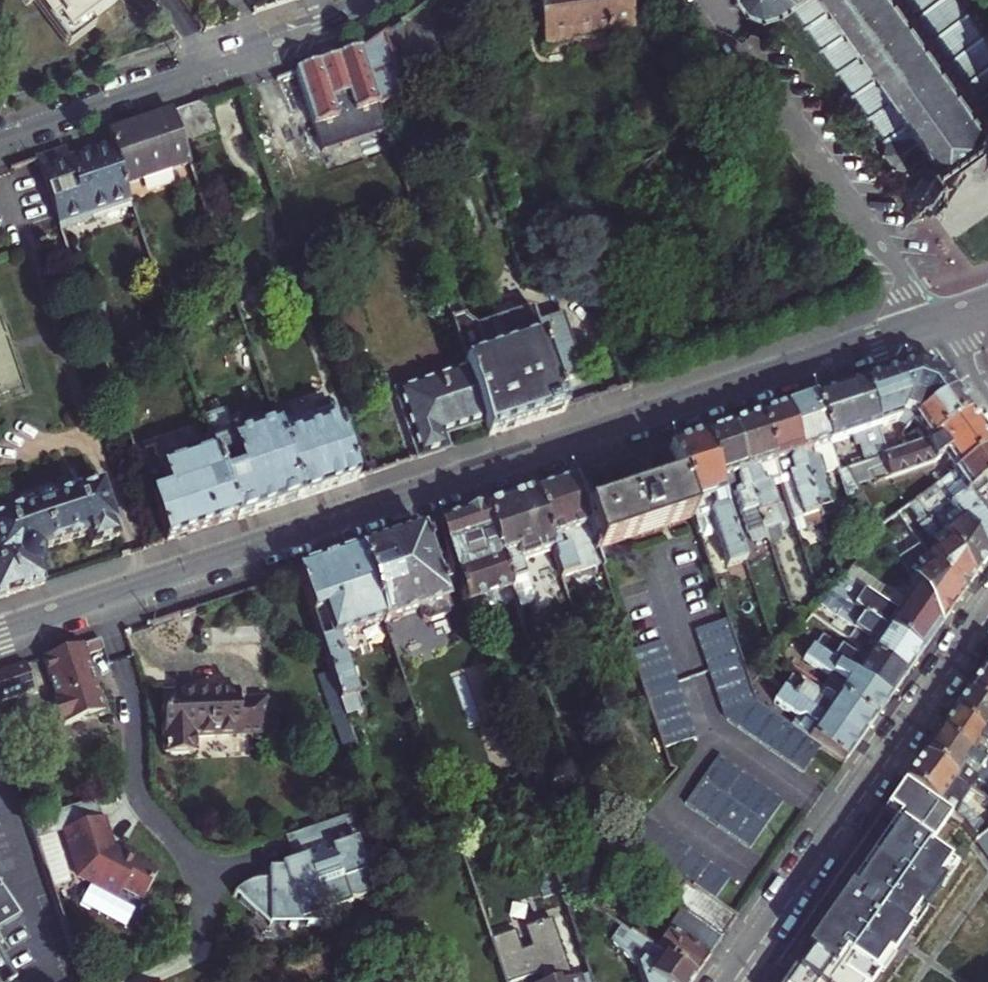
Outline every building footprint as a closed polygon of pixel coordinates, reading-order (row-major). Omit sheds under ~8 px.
[(37,6),(42,2),(71,38),(120,0),(33,0),(37,6)] [(607,32),(633,28),(629,0),(536,0),(543,47),(569,43),(569,38),(568,34),(606,28),(607,32)] [(809,15),(808,17),(810,20),(812,19),(825,37),(823,38),(826,42),(827,40),(840,59),(839,61),(842,64),(844,63),(857,82),(855,83),(857,87),(859,85),(872,104),(871,106),(873,110),(875,108),(887,126),(886,128),(889,131),(890,131),(890,132),(890,140),(887,140),(888,146),(890,146),(897,157),(897,159),(901,160),(901,158),(911,160),(909,161),(911,164),(913,163),(916,167),(915,168),(928,187),(929,186),(931,188),(933,186),(940,188),(941,191),(943,189),(944,191),(962,178),(961,177),(962,176),(960,173),(963,166),(965,164),(964,163),(987,146),(987,20),(977,4),(979,3),(977,0),(974,0),(799,0),(809,15)] [(569,38),(607,32),(606,28),(568,34),(569,38)] [(382,35),(358,53),(377,107),(404,98),(382,35)] [(313,129),(377,107),(358,53),(357,54),(294,75),(313,129)] [(217,136),(207,104),(171,116),(182,148),(217,136)] [(126,189),(189,167),(182,148),(171,116),(108,137),(111,147),(126,189)] [(90,218),(131,204),(126,189),(111,147),(70,161),(67,151),(37,161),(60,231),(91,221),(90,218)] [(825,314),(827,323),(841,318),(838,310),(825,314)] [(464,317),(450,322),(465,366),(470,381),(483,422),(488,436),(538,419),(539,421),(563,413),(562,411),(565,411),(556,384),(581,376),(561,315),(536,325),(531,311),(478,328),(472,324),(466,321),(464,317)] [(903,413),(916,418),(953,393),(940,375),(916,367),(861,385),(886,456),(905,450),(903,443),(898,445),(890,425),(899,421),(903,413)] [(400,404),(419,459),(446,451),(442,435),(483,422),(470,381),(400,404)] [(812,401),(828,444),(852,437),(855,446),(858,445),(865,463),(886,456),(861,385),(812,401)] [(968,415),(953,393),(916,418),(913,421),(919,431),(911,436),(906,442),(903,443),(905,450),(928,442),(968,415)] [(237,520),(301,499),(282,444),(277,428),(232,442),(216,394),(197,401),(211,443),(237,520)] [(784,410),(819,511),(821,517),(834,514),(822,481),(826,476),(836,472),(846,500),(860,496),(857,491),(845,470),(838,472),(829,446),(828,444),(812,401),(784,410)] [(319,431),(282,444),(301,499),(358,480),(339,424),(337,424),(333,410),(314,416),(319,431)] [(784,410),(757,419),(779,480),(789,477),(803,517),(819,511),(784,410)] [(857,491),(931,465),(944,456),(956,473),(987,450),(987,443),(968,415),(928,442),(905,450),(886,456),(865,463),(845,470),(857,491)] [(757,419),(729,429),(764,528),(780,523),(775,507),(777,507),(769,483),(779,480),(757,419)] [(126,428),(166,544),(212,529),(212,530),(236,523),(235,521),(237,520),(211,443),(185,453),(188,462),(162,471),(145,422),(126,428)] [(764,528),(729,429),(703,438),(723,497),(735,493),(748,533),(764,528)] [(669,449),(680,483),(694,523),(694,524),(712,518),(718,537),(728,566),(739,563),(743,573),(749,571),(723,497),(703,438),(669,449)] [(916,500),(927,516),(938,509),(947,503),(950,506),(987,479),(987,450),(956,473),(916,500)] [(950,506),(987,560),(987,559),(987,501),(985,497),(987,495),(987,479),(950,506)] [(563,586),(603,573),(597,554),(584,515),(573,482),(532,495),(552,553),(563,586)] [(680,483),(584,515),(597,554),(694,523),(680,483)] [(45,585),(39,566),(43,564),(45,560),(46,555),(44,550),(90,534),(95,547),(118,539),(101,486),(78,494),(77,491),(4,514),(6,518),(0,521),(0,600),(45,585)] [(520,564),(552,553),(532,495),(501,505),(501,504),(483,510),(483,512),(482,512),(513,602),(520,625),(526,643),(534,641),(535,636),(533,630),(534,630),(527,608),(534,606),(520,564)] [(926,557),(957,603),(973,581),(933,523),(927,516),(916,500),(907,507),(916,521),(914,522),(926,540),(930,542),(935,551),(926,557)] [(973,581),(987,560),(950,506),(947,503),(938,509),(943,516),(933,523),(973,581)] [(482,512),(437,527),(447,556),(464,607),(490,599),(493,609),(513,602),(482,512)] [(939,629),(957,603),(926,557),(897,514),(886,521),(911,563),(918,568),(922,574),(911,582),(915,589),(939,629)] [(694,524),(700,543),(718,537),(712,518),(694,524)] [(383,625),(418,614),(421,623),(428,623),(447,617),(451,610),(447,601),(446,602),(443,594),(445,593),(440,580),(439,581),(432,561),(447,556),(437,527),(359,553),(383,624),(383,625)] [(363,712),(349,672),(338,639),(383,624),(359,553),(297,574),(331,673),(343,708),(346,718),(363,712)] [(921,655),(939,629),(915,589),(897,616),(844,579),(843,580),(832,593),(847,603),(921,655)] [(464,607),(467,617),(493,609),(490,599),(464,607)] [(905,678),(921,655),(847,603),(837,617),(870,640),(873,638),(879,642),(870,654),(905,678)] [(475,640),(483,637),(476,618),(469,620),(471,627),(475,640)] [(696,632),(725,714),(730,721),(804,772),(821,748),(767,712),(756,705),(755,703),(727,621),(696,632)] [(888,701),(905,678),(870,654),(862,666),(858,663),(858,660),(823,636),(814,649),(888,701)] [(100,641),(86,645),(89,654),(103,650),(100,641)] [(695,738),(663,644),(631,655),(663,750),(695,738)] [(84,646),(43,659),(58,705),(53,706),(59,723),(64,722),(65,726),(106,712),(87,656),(84,646)] [(825,688),(874,722),(888,701),(814,649),(813,648),(805,660),(829,677),(833,676),(825,688)] [(979,674),(987,680),(987,661),(979,674)] [(0,674),(0,703),(35,692),(26,665),(0,674)] [(343,708),(331,673),(316,678),(329,713),(343,708)] [(965,694),(987,710),(987,680),(979,674),(965,694)] [(779,687),(860,743),(874,722),(825,688),(818,697),(815,692),(792,677),(791,679),(786,676),(779,687)] [(844,764),(860,743),(779,687),(775,684),(770,692),(774,695),(771,699),(774,701),(767,712),(821,748),(844,764)] [(239,691),(162,695),(164,755),(195,754),(195,738),(271,733),(269,701),(239,702),(239,691)] [(951,715),(987,741),(987,730),(986,729),(987,726),(987,710),(965,694),(951,715)] [(346,718),(343,708),(329,713),(342,752),(356,747),(346,718)] [(969,758),(978,747),(987,754),(987,741),(951,715),(936,735),(969,758)] [(954,781),(964,768),(974,776),(975,780),(987,789),(987,772),(969,758),(936,735),(921,757),(954,781)] [(783,801),(718,756),(686,803),(751,848),(783,801)] [(921,757),(902,784),(948,817),(963,827),(974,842),(976,841),(986,833),(977,821),(975,824),(964,809),(949,798),(942,798),(954,781),(921,757)] [(870,976),(865,973),(877,956),(881,959),(901,930),(897,927),(908,910),(913,914),(934,884),(928,880),(940,863),(924,852),(948,817),(902,784),(886,808),(899,816),(802,955),(807,958),(791,981),(866,981),(870,976)] [(29,822),(36,841),(64,832),(101,819),(94,800),(29,822)] [(294,862),(281,866),(283,872),(271,872),(271,882),(269,881),(260,881),(252,883),(242,888),(235,893),(236,895),(238,894),(256,914),(256,913),(269,926),(288,926),(288,929),(295,929),(295,926),(321,926),(321,917),(350,907),(349,902),(351,903),(358,903),(364,901),(366,900),(367,899),(372,894),(377,886),(378,882),(378,876),(377,876),(375,857),(362,858),(357,842),(363,840),(355,814),(286,838),(294,862)] [(729,879),(635,815),(616,837),(697,892),(713,903),(729,879)] [(101,819),(64,832),(79,878),(119,899),(125,889),(145,899),(158,871),(139,861),(140,857),(123,848),(121,854),(112,850),(109,842),(111,841),(103,818),(101,819)] [(976,841),(987,858),(987,832),(986,833),(976,841)] [(24,915),(0,879),(0,929),(24,915)] [(713,903),(697,892),(683,913),(722,940),(736,919),(713,903)] [(598,913),(635,938),(640,930),(603,905),(598,913)] [(722,940),(683,913),(669,932),(708,959),(722,940)] [(649,918),(645,923),(657,931),(661,926),(649,918)] [(554,923),(526,933),(533,952),(524,955),(517,936),(492,944),(505,981),(530,981),(542,978),(543,981),(574,981),(554,923)] [(694,979),(708,959),(669,932),(665,929),(662,932),(667,936),(661,944),(640,930),(635,938),(694,979)] [(866,981),(873,981),(906,934),(901,930),(881,959),(877,956),(865,973),(870,976),(866,981)] [(694,979),(635,938),(634,941),(634,944),(637,946),(645,952),(635,968),(640,981),(692,981),(694,979)] [(631,955),(635,968),(645,952),(637,946),(631,955)] [(807,958),(802,955),(783,981),(791,981),(807,958)]
